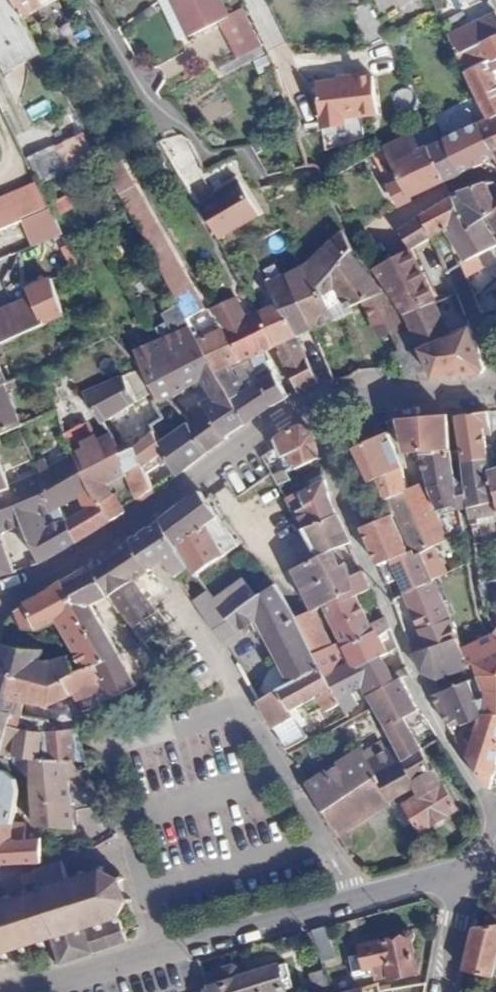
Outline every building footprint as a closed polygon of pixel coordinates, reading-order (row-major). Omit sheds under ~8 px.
[(14,0),(0,0),(0,59),(5,68),(40,51),(23,17),(14,0)] [(23,17),(44,7),(41,0),(42,0),(14,0),(23,17)] [(156,1),(177,40),(186,36),(169,0),(157,0),(156,1)] [(186,36),(227,16),(219,0),(169,0),(186,36)] [(441,0),(431,0),(441,21),(449,16),(441,0)] [(464,7),(469,21),(495,11),(490,0),(485,0),(464,7)] [(446,35),(455,55),(495,35),(495,14),(495,13),(446,35)] [(260,44),(245,17),(222,30),(237,57),(260,44)] [(455,55),(484,116),(486,119),(495,115),(495,77),(492,69),(495,67),(495,35),(455,55)] [(371,77),(315,84),(319,125),(342,123),(342,116),(358,115),(358,117),(375,114),(371,77)] [(33,122),(53,111),(46,98),(26,109),(33,122)] [(484,116),(476,121),(493,155),(495,165),(495,115),(486,119),(484,116)] [(460,171),(461,174),(481,164),(487,161),(493,175),(495,175),(495,165),(493,155),(476,121),(444,137),(460,171)] [(83,131),(54,145),(68,172),(95,159),(83,131)] [(418,150),(409,132),(383,145),(402,185),(390,199),(392,202),(400,210),(409,199),(407,196),(442,180),(426,146),(418,150)] [(444,137),(442,138),(426,146),(442,180),(460,171),(444,137)] [(54,145),(25,159),(37,183),(38,186),(68,172),(54,145)] [(205,309),(116,154),(103,161),(102,163),(180,305),(197,338),(207,334),(195,314),(205,309)] [(232,159),(203,172),(211,190),(196,197),(215,239),(259,219),(232,159)] [(495,207),(495,199),(495,200),(486,182),(457,192),(462,201),(454,206),(460,217),(463,225),(485,213),(495,207)] [(37,183),(0,199),(0,228),(22,219),(49,208),(38,186),(37,183)] [(421,215),(431,235),(443,227),(460,217),(454,206),(450,196),(421,215)] [(485,213),(488,217),(495,233),(495,207),(485,213)] [(460,217),(443,227),(464,260),(495,243),(495,242),(484,219),(488,217),(485,213),(463,225),(460,217)] [(399,228),(410,247),(431,235),(421,215),(399,228)] [(0,228),(0,251),(31,238),(22,219),(0,228)] [(379,285),(338,234),(317,254),(305,262),(299,266),(284,273),(312,330),(334,320),(327,308),(342,301),(379,285)] [(410,247),(375,269),(403,314),(433,300),(424,280),(410,247)] [(264,282),(276,302),(293,339),(296,342),(304,359),(307,357),(296,336),(312,330),(284,273),(267,281),(264,282)] [(64,313),(52,277),(27,287),(30,295),(43,323),(64,313)] [(391,303),(379,285),(342,301),(363,343),(388,333),(403,325),(391,303)] [(0,309),(0,343),(43,323),(30,295),(0,309)] [(236,296),(210,308),(221,327),(241,362),(247,358),(271,406),(286,397),(260,352),(275,345),(258,310),(245,317),(236,296)] [(433,300),(403,314),(418,348),(448,335),(433,300)] [(276,302),(258,310),(275,345),(297,391),(316,383),(304,359),(296,342),(293,339),(276,302)] [(197,338),(180,305),(166,313),(169,321),(158,326),(164,336),(134,349),(147,377),(155,394),(157,399),(164,396),(199,380),(211,396),(202,402),(206,409),(186,422),(196,437),(206,452),(243,424),(197,338)] [(392,351),(402,372),(424,371),(403,325),(388,333),(396,350),(392,351)] [(221,327),(207,334),(197,338),(243,424),(271,406),(247,358),(241,362),(221,327)] [(448,335),(418,348),(432,377),(482,372),(484,369),(468,327),(448,335)] [(9,381),(0,362),(0,385),(9,381)] [(136,401),(123,374),(83,390),(98,419),(100,418),(136,401)] [(16,426),(22,424),(15,402),(31,394),(21,376),(9,381),(0,385),(0,432),(16,426)] [(62,396),(70,422),(85,418),(77,391),(62,396)] [(157,399),(155,394),(139,406),(146,418),(150,426),(161,418),(162,417),(151,402),(157,399)] [(488,422),(487,411),(455,416),(462,464),(487,456),(483,423),(488,422)] [(394,425),(408,455),(422,454),(451,451),(446,417),(394,425)] [(150,426),(146,418),(135,428),(137,435),(130,441),(133,447),(152,430),(150,426)] [(161,418),(150,426),(152,430),(162,452),(164,455),(196,437),(186,422),(172,432),(161,418)] [(287,471),(318,458),(312,430),(302,425),(293,428),(273,439),(276,445),(281,456),(281,457),(287,471)] [(77,426),(64,432),(72,451),(87,444),(83,438),(77,426)] [(152,430),(133,447),(141,465),(159,454),(162,452),(152,430)] [(402,468),(386,432),(354,448),(370,482),(378,477),(388,499),(407,489),(402,468)] [(118,452),(108,433),(98,439),(95,433),(83,438),(87,444),(72,451),(73,453),(109,522),(124,508),(115,497),(107,482),(126,471),(118,452)] [(176,475),(206,452),(196,437),(164,455),(176,475)] [(141,465),(133,447),(118,452),(126,471),(138,499),(152,490),(144,472),(141,465)] [(456,494),(453,468),(451,451),(422,454),(426,478),(429,490),(439,512),(450,535),(462,531),(465,530),(455,505),(457,503),(456,494)] [(73,453),(38,471),(55,507),(59,505),(77,495),(85,511),(66,520),(77,540),(109,522),(73,453)] [(159,454),(141,465),(144,472),(163,460),(159,454)] [(462,464),(462,468),(465,493),(469,523),(479,522),(478,515),(495,510),(495,507),(487,470),(489,470),(487,456),(462,464)] [(9,483),(0,461),(0,487),(9,483)] [(288,479),(285,472),(283,467),(271,474),(277,485),(288,479)] [(489,470),(487,470),(495,507),(495,467),(489,470)] [(465,493),(462,468),(453,468),(456,494),(465,493)] [(0,487),(0,530),(23,522),(32,543),(24,546),(32,566),(77,540),(66,520),(59,505),(55,507),(38,471),(9,483),(0,487)] [(325,491),(323,480),(285,499),(295,518),(298,517),(304,529),(336,513),(325,491)] [(434,541),(448,536),(418,482),(407,489),(388,499),(396,514),(414,549),(417,548),(434,541)] [(219,520),(203,497),(199,491),(158,520),(192,566),(196,573),(197,573),(219,558),(237,545),(227,531),(232,528),(223,516),(219,520)] [(350,541),(336,513),(304,529),(301,530),(316,557),(337,597),(352,590),(346,577),(349,576),(344,563),(339,565),(332,550),(350,541)] [(408,552),(391,515),(361,527),(376,564),(390,559),(400,555),(408,552)] [(192,566),(158,520),(141,531),(129,539),(150,569),(160,563),(164,560),(177,577),(192,566)] [(150,569),(129,539),(90,564),(108,595),(117,590),(132,580),(136,578),(150,569)] [(430,578),(446,572),(434,541),(417,548),(430,578)] [(13,571),(3,543),(0,543),(0,574),(13,571)] [(431,582),(430,578),(417,548),(414,549),(411,551),(408,552),(400,555),(390,559),(404,593),(405,593),(431,582)] [(337,597),(316,557),(293,568),(313,609),(316,608),(337,597)] [(108,595),(90,564),(62,582),(104,661),(96,665),(102,679),(108,692),(111,698),(138,684),(135,680),(91,604),(108,595)] [(362,570),(349,576),(346,577),(352,590),(355,595),(371,587),(362,570)] [(242,577),(214,598),(223,610),(228,617),(256,596),(242,577)] [(146,590),(136,578),(132,580),(142,593),(146,590)] [(478,583),(481,595),(495,591),(495,579),(478,583)] [(117,590),(108,595),(123,621),(131,629),(134,626),(149,616),(156,611),(145,598),(142,593),(132,580),(117,590)] [(104,661),(62,582),(14,609),(22,626),(36,629),(59,619),(85,669),(96,665),(104,661)] [(427,646),(457,636),(431,582),(405,593),(420,628),(427,646)] [(274,583),(256,596),(228,617),(236,629),(221,639),(226,646),(241,636),(238,631),(250,623),(257,638),(264,634),(289,682),(320,665),(313,652),(295,618),(274,583)] [(214,598),(209,590),(194,601),(208,621),(223,610),(214,598)] [(355,595),(352,590),(337,597),(316,608),(333,644),(344,639),(345,644),(372,631),(368,623),(355,595)] [(316,608),(313,609),(295,618),(313,652),(333,644),(316,608)] [(223,610),(208,621),(221,639),(236,629),(228,617),(223,610)] [(388,627),(383,615),(368,623),(372,631),(374,633),(377,632),(388,627)] [(149,616),(134,626),(144,640),(158,631),(149,616)] [(412,651),(427,646),(420,628),(405,635),(412,651)] [(345,644),(349,664),(351,663),(353,669),(380,655),(387,652),(377,632),(374,633),(372,631),(345,644)] [(491,633),(462,646),(457,636),(427,646),(412,651),(420,673),(435,677),(471,660),(477,673),(495,672),(495,637),(491,633)] [(333,644),(313,652),(320,665),(325,674),(349,664),(345,644),(344,639),(333,644)] [(127,652),(144,674),(160,663),(142,642),(127,652)] [(0,644),(0,671),(51,685),(76,672),(66,655),(49,660),(41,659),(42,650),(0,644)] [(349,664),(325,674),(340,704),(343,708),(356,700),(352,690),(362,685),(367,695),(399,677),(400,679),(409,674),(405,665),(389,674),(380,655),(353,669),(351,663),(349,664)] [(96,665),(85,669),(76,672),(51,685),(0,671),(0,709),(11,712),(16,714),(19,699),(50,704),(70,696),(70,693),(102,679),(96,665)] [(289,682),(258,700),(286,748),(306,736),(291,709),(317,695),(325,711),(340,704),(325,674),(320,665),(289,682)] [(477,673),(483,691),(485,714),(495,714),(495,672),(477,673)] [(367,695),(372,705),(393,742),(402,760),(420,748),(422,747),(405,716),(417,709),(400,679),(399,677),(367,695)] [(468,680),(440,691),(432,695),(448,722),(458,718),(460,724),(481,714),(485,714),(483,691),(473,691),(468,680)] [(82,714),(111,698),(108,692),(79,707),(82,714)] [(11,712),(0,709),(0,750),(1,750),(8,723),(11,712)] [(48,719),(16,714),(11,712),(8,723),(40,731),(43,732),(45,732),(46,731),(48,719)] [(458,740),(484,786),(490,786),(490,784),(495,763),(495,714),(485,714),(470,747),(465,737),(458,740)] [(1,750),(28,755),(35,756),(40,731),(8,723),(1,750)] [(74,762),(84,760),(76,728),(59,727),(59,731),(46,731),(45,732),(41,757),(67,761),(74,762)] [(328,769),(307,783),(324,810),(402,760),(393,742),(384,747),(380,741),(331,773),(328,769)] [(402,760),(324,810),(338,833),(413,786),(418,795),(405,803),(421,830),(457,808),(420,748),(402,760)] [(100,804),(85,779),(70,782),(67,761),(41,757),(38,757),(35,756),(28,755),(33,823),(76,827),(73,808),(100,804)] [(0,769),(0,821),(10,821),(11,822),(18,788),(16,779),(13,775),(7,771),(0,769)] [(39,838),(24,839),(11,841),(10,821),(0,821),(0,864),(40,861),(39,838)] [(130,904),(129,899),(123,899),(120,882),(121,878),(118,875),(114,878),(100,872),(103,867),(99,866),(96,871),(84,874),(81,868),(75,870),(77,876),(67,880),(60,860),(34,868),(40,887),(9,897),(7,892),(2,893),(4,898),(0,899),(0,959),(2,958),(3,964),(8,962),(7,957),(20,954),(21,958),(27,956),(25,950),(39,948),(40,953),(46,951),(45,945),(54,943),(59,961),(124,940),(121,926),(123,904),(130,904)] [(465,970),(492,976),(495,968),(495,963),(495,915),(488,916),(489,926),(476,927),(465,970)] [(334,955),(324,927),(312,931),(317,948),(321,960),(334,955)] [(400,935),(359,944),(363,968),(370,967),(372,979),(386,976),(387,979),(417,972),(411,942),(414,936),(414,933),(408,929),(403,929),(400,935)] [(317,948),(312,931),(302,933),(307,950),(317,948)] [(205,985),(202,986),(203,991),(285,991),(284,988),(293,985),(286,962),(241,976),(237,967),(232,964),(223,967),(220,971),(222,981),(209,984),(205,985)] [(324,970),(309,975),(314,991),(330,991),(324,970)]
